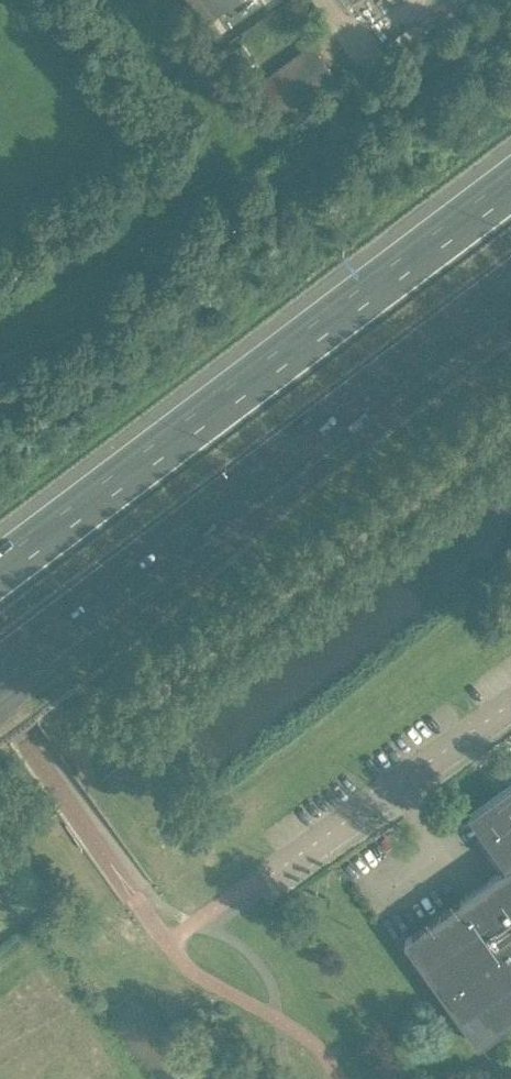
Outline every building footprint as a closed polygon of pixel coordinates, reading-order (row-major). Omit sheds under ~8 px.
[(250,54),(243,43),(234,49),(242,60),(250,54)] [(478,1043),(479,1043),(480,1043),(510,1021),(510,783),(469,813),(506,865),(405,938),(404,939),(405,939),(478,1043)]
